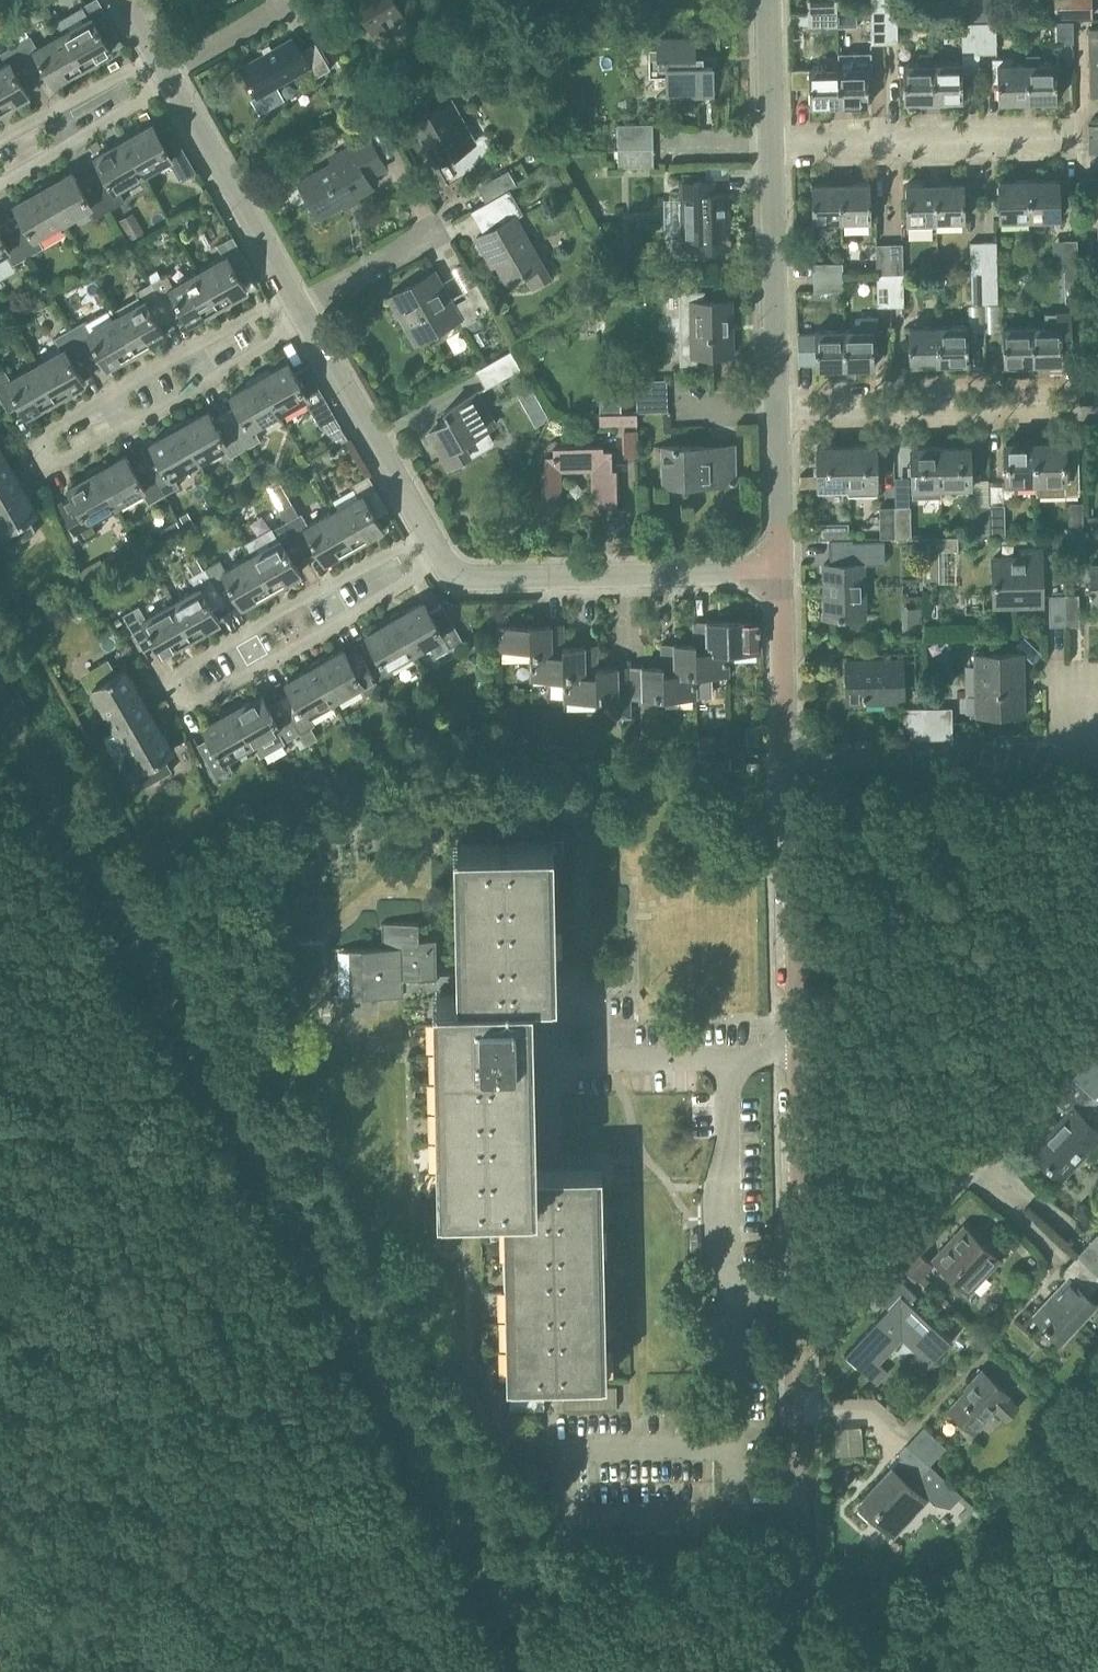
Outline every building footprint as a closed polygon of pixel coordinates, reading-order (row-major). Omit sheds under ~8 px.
[(63,33),(83,67),(111,51),(105,40),(118,33),(99,0),(92,0),(56,21),(63,33)] [(396,0),(353,0),(385,56),(417,37),(396,0)] [(807,14),(837,13),(837,0),(827,0),(807,0),(807,14)] [(870,12),(884,12),(884,0),(870,0),(870,12)] [(907,4),(915,11),(925,11),(928,8),(928,0),(907,0),(907,4)] [(1092,18),(1092,0),(1054,0),(1055,19),(1092,18)] [(885,44),(884,12),(870,12),(871,44),(885,44)] [(897,12),(884,12),(885,44),(898,44),(897,12)] [(837,27),(837,13),(807,14),(808,27),(837,27)] [(857,14),(838,14),(839,27),(857,27),(857,14)] [(1074,43),(1073,21),(1055,21),(1055,43),(1074,43)] [(980,22),(961,23),(961,54),(980,54),(980,22)] [(996,22),(980,22),(980,54),(997,54),(996,22)] [(1088,28),(1089,96),(1097,96),(1097,28),(1088,28)] [(53,84),(83,67),(63,33),(37,48),(31,35),(29,36),(26,30),(11,38),(15,44),(35,80),(47,74),(53,84)] [(240,67),(255,97),(251,99),(259,114),(284,100),(277,86),(309,68),(315,78),(330,69),(315,43),(301,51),(293,37),(240,67)] [(649,76),(666,76),(667,99),(715,98),(714,64),(715,64),(715,55),(694,56),(694,38),(657,39),(657,48),(649,48),(649,58),(648,58),(649,76)] [(0,67),(0,111),(1,112),(29,96),(24,87),(35,80),(15,44),(0,53),(6,64),(0,67)] [(903,102),(933,101),(932,64),(932,53),(920,54),(921,64),(903,65),(903,102)] [(809,106),(839,106),(838,58),(827,58),(828,69),(809,69),(792,69),(792,87),(809,87),(809,106)] [(849,58),(838,58),(839,106),(868,105),(868,68),(848,68),(849,58)] [(998,102),(1028,102),(1028,64),(1013,64),(1013,59),(992,59),(992,82),(997,82),(998,102)] [(962,101),(962,74),(961,63),(932,64),(933,101),(962,101)] [(1056,63),(1028,64),(1028,102),(1057,101),(1056,63)] [(435,165),(476,142),(451,100),(411,123),(435,165)] [(147,112),(139,116),(144,125),(152,120),(147,112)] [(367,123),(374,135),(388,128),(381,115),(367,123)] [(168,160),(175,172),(191,163),(171,127),(169,124),(157,132),(152,123),(125,140),(144,174),(168,160)] [(618,149),(653,148),(652,123),(617,124),(618,149)] [(1088,138),(1097,138),(1097,125),(1088,125),(1088,138)] [(298,182),(318,218),(319,220),(343,206),(345,210),(360,201),(358,198),(374,189),(367,178),(386,167),(368,136),(330,158),(333,163),(298,182)] [(1097,153),(1097,138),(1088,138),(1088,153),(1097,153)] [(90,173),(110,209),(125,201),(118,189),(144,174),(125,140),(94,157),(100,167),(90,173)] [(102,148),(97,141),(90,145),(94,153),(102,148)] [(654,166),(653,148),(618,149),(618,167),(654,166)] [(504,191),(509,189),(516,185),(508,170),(496,176),(504,191)] [(94,219),(110,209),(90,173),(77,181),(72,172),(45,187),(64,221),(88,208),(94,219)] [(496,176),(477,187),(485,202),(504,191),(496,176)] [(559,177),(550,182),(553,188),(562,183),(559,177)] [(1058,179),(1029,180),(1030,220),(1059,219),(1058,179)] [(715,180),(678,181),(679,199),(681,199),(681,241),(694,240),(694,256),(693,256),(693,257),(715,257),(715,256),(714,256),(713,251),(731,250),(731,249),(729,249),(729,242),(731,242),(731,232),(729,232),(729,211),(726,211),(726,205),(729,205),(728,194),(730,194),(730,193),(715,193),(715,180)] [(1000,220),(1030,220),(1029,180),(999,180),(1000,220)] [(870,183),(841,184),(842,221),(871,221),(871,220),(877,220),(876,202),(870,202),(870,183)] [(964,183),(935,184),(936,221),(965,221),(964,183)] [(812,222),(842,221),(841,184),(811,184),(812,222)] [(906,222),(936,221),(935,184),(905,185),(906,222)] [(9,219),(29,256),(43,248),(37,237),(64,221),(45,187),(14,205),(19,214),(9,219)] [(552,277),(517,216),(523,213),(509,189),(504,191),(485,202),(471,210),(484,234),(476,238),(485,253),(489,251),(507,283),(523,274),(531,289),(552,277)] [(120,220),(131,239),(144,232),(133,212),(120,220)] [(29,256),(9,219),(0,224),(0,256),(6,253),(12,265),(29,256)] [(224,258),(199,272),(219,306),(247,290),(241,279),(253,272),(233,236),(217,245),(224,258)] [(1064,270),(1078,270),(1078,263),(1089,263),(1088,251),(1078,251),(1077,239),(1063,240),(1064,270)] [(970,273),(985,273),(984,241),(970,242),(970,273)] [(984,241),(985,273),(997,272),(996,241),(984,241)] [(876,276),(890,275),(890,243),(876,244),(876,276)] [(890,275),(903,275),(903,243),(890,243),(890,275)] [(117,254),(121,262),(131,258),(127,250),(117,254)] [(484,326),(479,317),(492,310),(477,283),(475,284),(463,263),(451,270),(463,291),(467,297),(453,305),(435,272),(389,297),(415,343),(433,333),(437,341),(467,324),(471,333),(484,326)] [(813,263),(813,277),(843,276),(843,263),(813,263)] [(1064,270),(1064,281),(1078,280),(1078,270),(1064,270)] [(219,306),(199,272),(173,287),(166,274),(152,282),(172,318),(183,313),(189,323),(219,306)] [(997,272),(985,273),(986,305),(998,304),(997,272)] [(971,305),(986,305),(985,273),(970,273),(971,305)] [(890,275),(876,276),(877,307),(891,307),(890,275)] [(904,306),(903,275),(890,275),(891,307),(904,306)] [(843,291),(843,276),(813,277),(813,292),(843,291)] [(160,325),(172,318),(152,282),(135,291),(138,296),(114,310),(137,350),(165,334),(160,325)] [(731,300),(705,301),(705,291),(678,291),(680,365),(698,365),(698,355),(732,355),(731,300)] [(85,320),(70,329),(91,365),(101,359),(106,368),(137,350),(114,310),(112,307),(86,322),(85,320)] [(1045,326),(1034,327),(1035,364),(1062,364),(1062,355),(1072,355),(1071,313),(1045,314),(1045,326)] [(855,331),(844,331),(845,368),(874,368),(874,341),(879,341),(878,317),(855,318),(855,331)] [(909,365),(939,364),(938,326),(908,327),(909,365)] [(967,326),(938,326),(939,364),(969,363),(967,326)] [(1003,365),(1035,364),(1034,327),(1002,327),(1003,365)] [(78,372),(91,365),(70,329),(54,337),(62,350),(37,365),(56,399),(84,382),(78,372)] [(815,369),(845,368),(844,331),(814,331),(814,334),(798,334),(799,364),(815,363),(815,369)] [(475,370),(486,388),(521,368),(510,350),(475,370)] [(288,362),(259,379),(278,413),(304,399),(311,411),(317,421),(333,412),(327,402),(307,366),(294,373),(288,362)] [(56,399),(37,365),(12,379),(5,366),(0,369),(0,398),(8,412),(20,405),(26,416),(56,399)] [(278,413),(259,379),(230,395),(237,406),(224,413),(245,449),(260,440),(253,428),(278,413)] [(636,380),(637,412),(668,411),(667,379),(636,380)] [(469,453),(472,455),(492,444),(492,441),(486,429),(495,424),(477,393),(444,412),(450,421),(429,432),(448,465),(469,453)] [(600,414),(622,413),(621,395),(600,396),(600,414)] [(208,411),(179,427),(198,461),(224,447),(230,457),(245,449),(224,413),(213,419),(208,411)] [(622,413),(600,414),(599,414),(599,426),(620,425),(637,425),(637,413),(622,413)] [(198,461),(179,427),(150,444),(155,452),(144,458),(164,494),(179,486),(173,475),(198,461)] [(637,429),(624,430),(624,457),(638,456),(637,429)] [(339,444),(338,448),(340,452),(344,453),(349,451),(349,448),(347,444),(343,442),(339,444)] [(1006,483),(1036,482),(1035,442),(1005,443),(1006,483)] [(1035,442),(1036,482),(1065,482),(1064,442),(1035,442)] [(603,445),(553,447),(553,456),(544,456),(545,471),(540,471),(541,515),(547,515),(547,522),(562,507),(561,472),(591,471),(592,505),(579,506),(580,514),(600,513),(600,506),(617,506),(616,469),(612,469),(611,450),(603,450),(603,445)] [(735,483),(734,445),(663,446),(663,485),(735,483)] [(847,447),(848,489),(848,495),(877,494),(877,474),(881,474),(881,465),(877,465),(876,446),(847,447)] [(912,485),(941,484),(940,446),(911,447),(912,485)] [(940,446),(941,484),(970,483),(970,446),(940,446)] [(13,471),(0,447),(0,478),(13,471)] [(818,489),(848,489),(847,447),(817,447),(818,489)] [(126,455),(96,472),(116,506),(142,491),(148,504),(164,494),(144,458),(131,465),(126,455)] [(13,471),(0,478),(0,526),(3,531),(0,532),(0,535),(8,549),(36,532),(28,517),(37,512),(13,471)] [(116,506),(96,472),(67,488),(74,499),(61,506),(82,542),(98,532),(90,520),(116,506)] [(359,497),(334,511),(353,545),(382,528),(377,518),(389,511),(369,475),(352,484),(359,497)] [(1069,502),(1070,534),(1084,533),(1083,502),(1069,502)] [(301,513),(299,515),(292,503),(280,509),(287,521),(286,522),(307,558),(318,552),(324,562),(353,545),(334,511),(309,526),(301,513)] [(974,536),(990,536),(990,504),(973,505),(974,536)] [(990,536),(1005,536),(1005,504),(990,504),(990,536)] [(880,538),(894,538),(894,506),(879,507),(880,538)] [(911,506),(894,506),(894,538),(911,538),(911,506)] [(179,515),(186,527),(193,522),(187,511),(179,515)] [(295,565),(307,558),(286,522),(271,530),(270,530),(245,544),(251,556),(270,590),(300,573),(295,565)] [(819,540),(849,539),(849,522),(818,523),(819,540)] [(922,538),(920,538),(920,547),(922,547),(923,583),(940,583),(939,550),(958,550),(958,536),(922,537),(922,538)] [(1063,536),(1053,536),(1053,547),(1063,547),(1063,536)] [(823,564),(824,618),(865,617),(864,564),(876,564),(876,549),(843,549),(843,563),(823,564)] [(994,607),(1042,605),(1041,550),(1022,550),(1022,556),(993,557),(994,607)] [(242,606),(270,590),(251,556),(226,570),(220,559),(205,567),(226,604),(237,598),(242,606)] [(101,559),(79,571),(87,585),(108,573),(101,559)] [(196,589),(171,604),(190,638),(220,621),(214,611),(226,604),(205,567),(189,577),(196,589)] [(1064,595),(1065,626),(1080,626),(1079,594),(1064,595)] [(1050,626),(1065,626),(1064,595),(1049,595),(1050,626)] [(424,601),(394,618),(414,652),(428,644),(435,657),(463,641),(442,605),(430,612),(424,601)] [(162,655),(190,638),(171,604),(146,618),(139,605),(122,615),(143,651),(156,644),(162,655)] [(414,652),(394,618),(366,635),(372,645),(360,652),(381,688),(396,679),(389,666),(414,652)] [(728,651),(728,652),(760,651),(760,620),(692,622),(693,644),(694,644),(694,651),(728,651)] [(563,647),(564,647),(563,625),(497,626),(497,648),(530,648),(530,656),(563,656),(563,647)] [(696,674),(696,675),(729,674),(728,652),(728,651),(694,651),(694,644),(693,644),(660,644),(661,666),(662,666),(662,674),(696,674)] [(563,656),(530,656),(530,678),(563,678),(563,677),(598,675),(597,668),(598,668),(598,646),(564,647),(563,647),(563,656)] [(365,696),(381,688),(360,652),(349,658),(344,649),(314,667),(333,700),(359,685),(365,696)] [(974,654),(976,714),(969,714),(969,716),(1024,715),(1023,653),(974,654)] [(111,723),(115,729),(149,709),(126,668),(116,673),(108,658),(79,675),(88,691),(92,689),(111,723)] [(845,661),(847,703),(904,701),(902,660),(845,661)] [(662,666),(661,666),(631,667),(631,698),(696,696),(696,675),(696,674),(662,674),(662,666)] [(278,698),(299,734),(300,734),(306,745),(318,738),(311,727),(315,725),(309,714),(333,700),(314,667),(285,683),(290,691),(278,698)] [(631,667),(598,668),(597,668),(598,675),(563,677),(563,678),(564,700),(607,698),(607,710),(617,718),(632,718),(631,698),(631,667)] [(284,743),(299,734),(278,698),(267,704),(261,694),(232,710),(252,744),(276,730),(284,743)] [(952,707),(926,708),(927,739),(953,738),(952,707)] [(903,708),(904,739),(927,739),(926,708),(903,708)] [(173,750),(149,709),(115,729),(138,770),(134,772),(143,787),(172,771),(163,756),(173,750)] [(234,771),(226,758),(252,744),(232,710),(203,727),(209,737),(196,744),(217,781),(234,771)] [(763,726),(762,714),(752,715),(752,726),(763,726)] [(111,723),(94,732),(98,739),(103,737),(115,729),(111,723)] [(731,753),(732,770),(744,769),(743,752),(731,753)] [(642,772),(641,754),(631,755),(632,773),(642,772)] [(517,755),(503,756),(504,773),(518,773),(517,755)] [(541,755),(534,755),(535,773),(547,772),(547,764),(541,755)] [(227,808),(216,813),(221,825),(232,820),(227,808)] [(403,990),(442,989),(442,993),(437,993),(441,1203),(507,1202),(511,1381),(602,1379),(598,1169),(531,1170),(528,992),(552,991),(548,841),(457,843),(460,974),(437,974),(436,939),(419,940),(419,922),(382,923),(382,947),(349,948),(350,997),(403,996),(403,990)] [(252,859),(264,859),(263,842),(251,842),(252,859)] [(1072,1077),(1097,1102),(1097,1064),(1091,1057),(1072,1077)] [(1072,1077),(1052,1099),(1068,1113),(1032,1151),(1061,1178),(1097,1139),(1097,1102),(1072,1077)] [(932,1257),(969,1291),(1000,1257),(963,1223),(932,1257)] [(1077,1255),(1097,1275),(1097,1233),(1077,1255)] [(914,1247),(899,1263),(918,1281),(934,1265),(914,1247)] [(1077,1255),(1060,1273),(1068,1279),(1033,1315),(1060,1340),(1097,1301),(1089,1294),(1097,1284),(1097,1275),(1077,1255)] [(889,1306),(844,1354),(877,1384),(890,1371),(875,1359),(904,1328),(923,1346),(912,1359),(924,1370),(952,1341),(909,1302),(917,1293),(892,1271),(873,1292),(889,1306)] [(1017,1406),(1006,1396),(1008,1394),(982,1370),(965,1388),(966,1390),(949,1408),(973,1431),(994,1409),(1005,1419),(1017,1406)] [(599,1409),(599,1386),(563,1387),(564,1410),(599,1409)] [(544,1388),(509,1389),(510,1411),(545,1410),(544,1388)] [(921,1403),(917,1399),(900,1419),(903,1422),(921,1403)] [(924,1426),(907,1444),(930,1465),(947,1447),(924,1426)] [(921,1475),(930,1465),(907,1444),(898,1454),(921,1475)] [(928,1499),(892,1466),(858,1502),(893,1536),(928,1499)] [(967,1508),(959,1516),(964,1521),(973,1512),(976,1509),(971,1504),(967,1508)]
